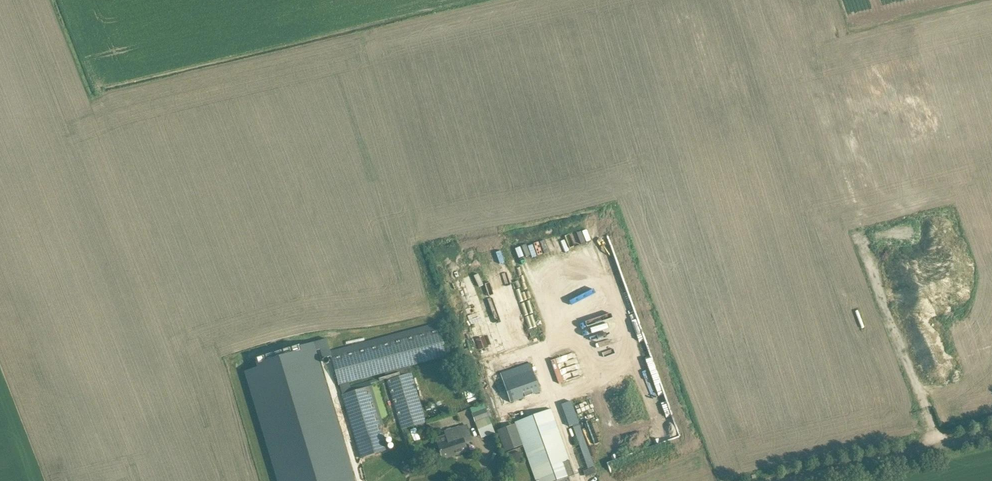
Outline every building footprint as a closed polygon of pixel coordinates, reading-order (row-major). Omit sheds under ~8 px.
[(245,372),(277,480),(355,480),(316,351),(320,349),(323,359),(331,356),(331,358),(332,358),(435,331),(433,324),(330,352),(329,347),(326,339),(300,347),(299,345),(251,360),(253,365),(254,369),(245,372)] [(343,395),(342,395),(361,458),(388,450),(369,387),(349,393),(346,383),(385,373),(391,391),(403,429),(426,422),(425,419),(423,419),(422,416),(424,415),(418,396),(410,366),(448,356),(440,329),(435,331),(332,358),(339,385),(340,385),(343,395)] [(493,376),(503,405),(541,392),(531,363),(493,376)] [(575,401),(566,403),(572,423),(575,422),(588,469),(585,470),(586,476),(595,473),(575,401)] [(470,414),(473,422),(488,417),(485,408),(470,414)] [(570,478),(576,475),(552,408),(515,422),(536,480),(571,480),(570,478)] [(438,445),(440,450),(443,460),(467,452),(464,442),(460,427),(445,432),(448,441),(438,445)] [(409,430),(403,432),(406,440),(411,438),(409,430)] [(518,451),(510,454),(513,463),(522,460),(518,451)] [(399,468),(406,476),(414,469),(407,461),(399,468)]
